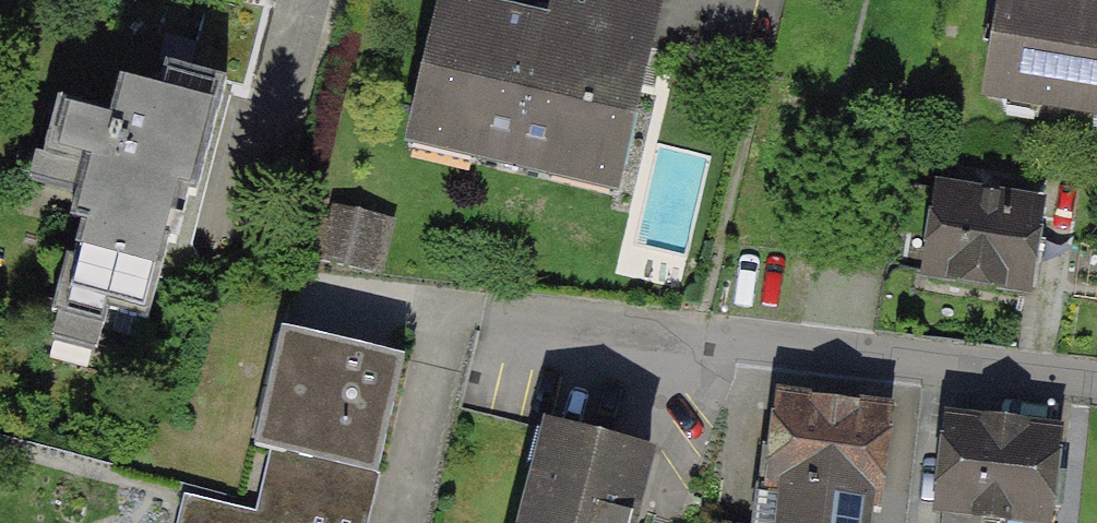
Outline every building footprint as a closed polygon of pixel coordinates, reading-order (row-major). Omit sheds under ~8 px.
[(545,19),(457,0),(435,0),(399,167),(626,216),(673,0),(549,0),(545,19)] [(1092,0),(995,0),(980,90),(1096,110),(1096,1),(1092,0)] [(224,95),(100,64),(37,309),(162,341),(224,95)] [(934,194),(922,292),(1031,305),(1043,207),(934,194)] [(396,222),(327,206),(314,261),(383,277),(396,222)] [(405,364),(284,335),(256,453),(376,482),(405,364)] [(760,402),(748,522),(875,522),(885,414),(760,402)] [(939,423),(929,522),(1055,522),(1064,436),(939,423)] [(533,441),(511,522),(635,522),(649,472),(533,441)] [(375,485),(274,462),(260,522),(184,505),(180,522),(367,522),(375,485)]
